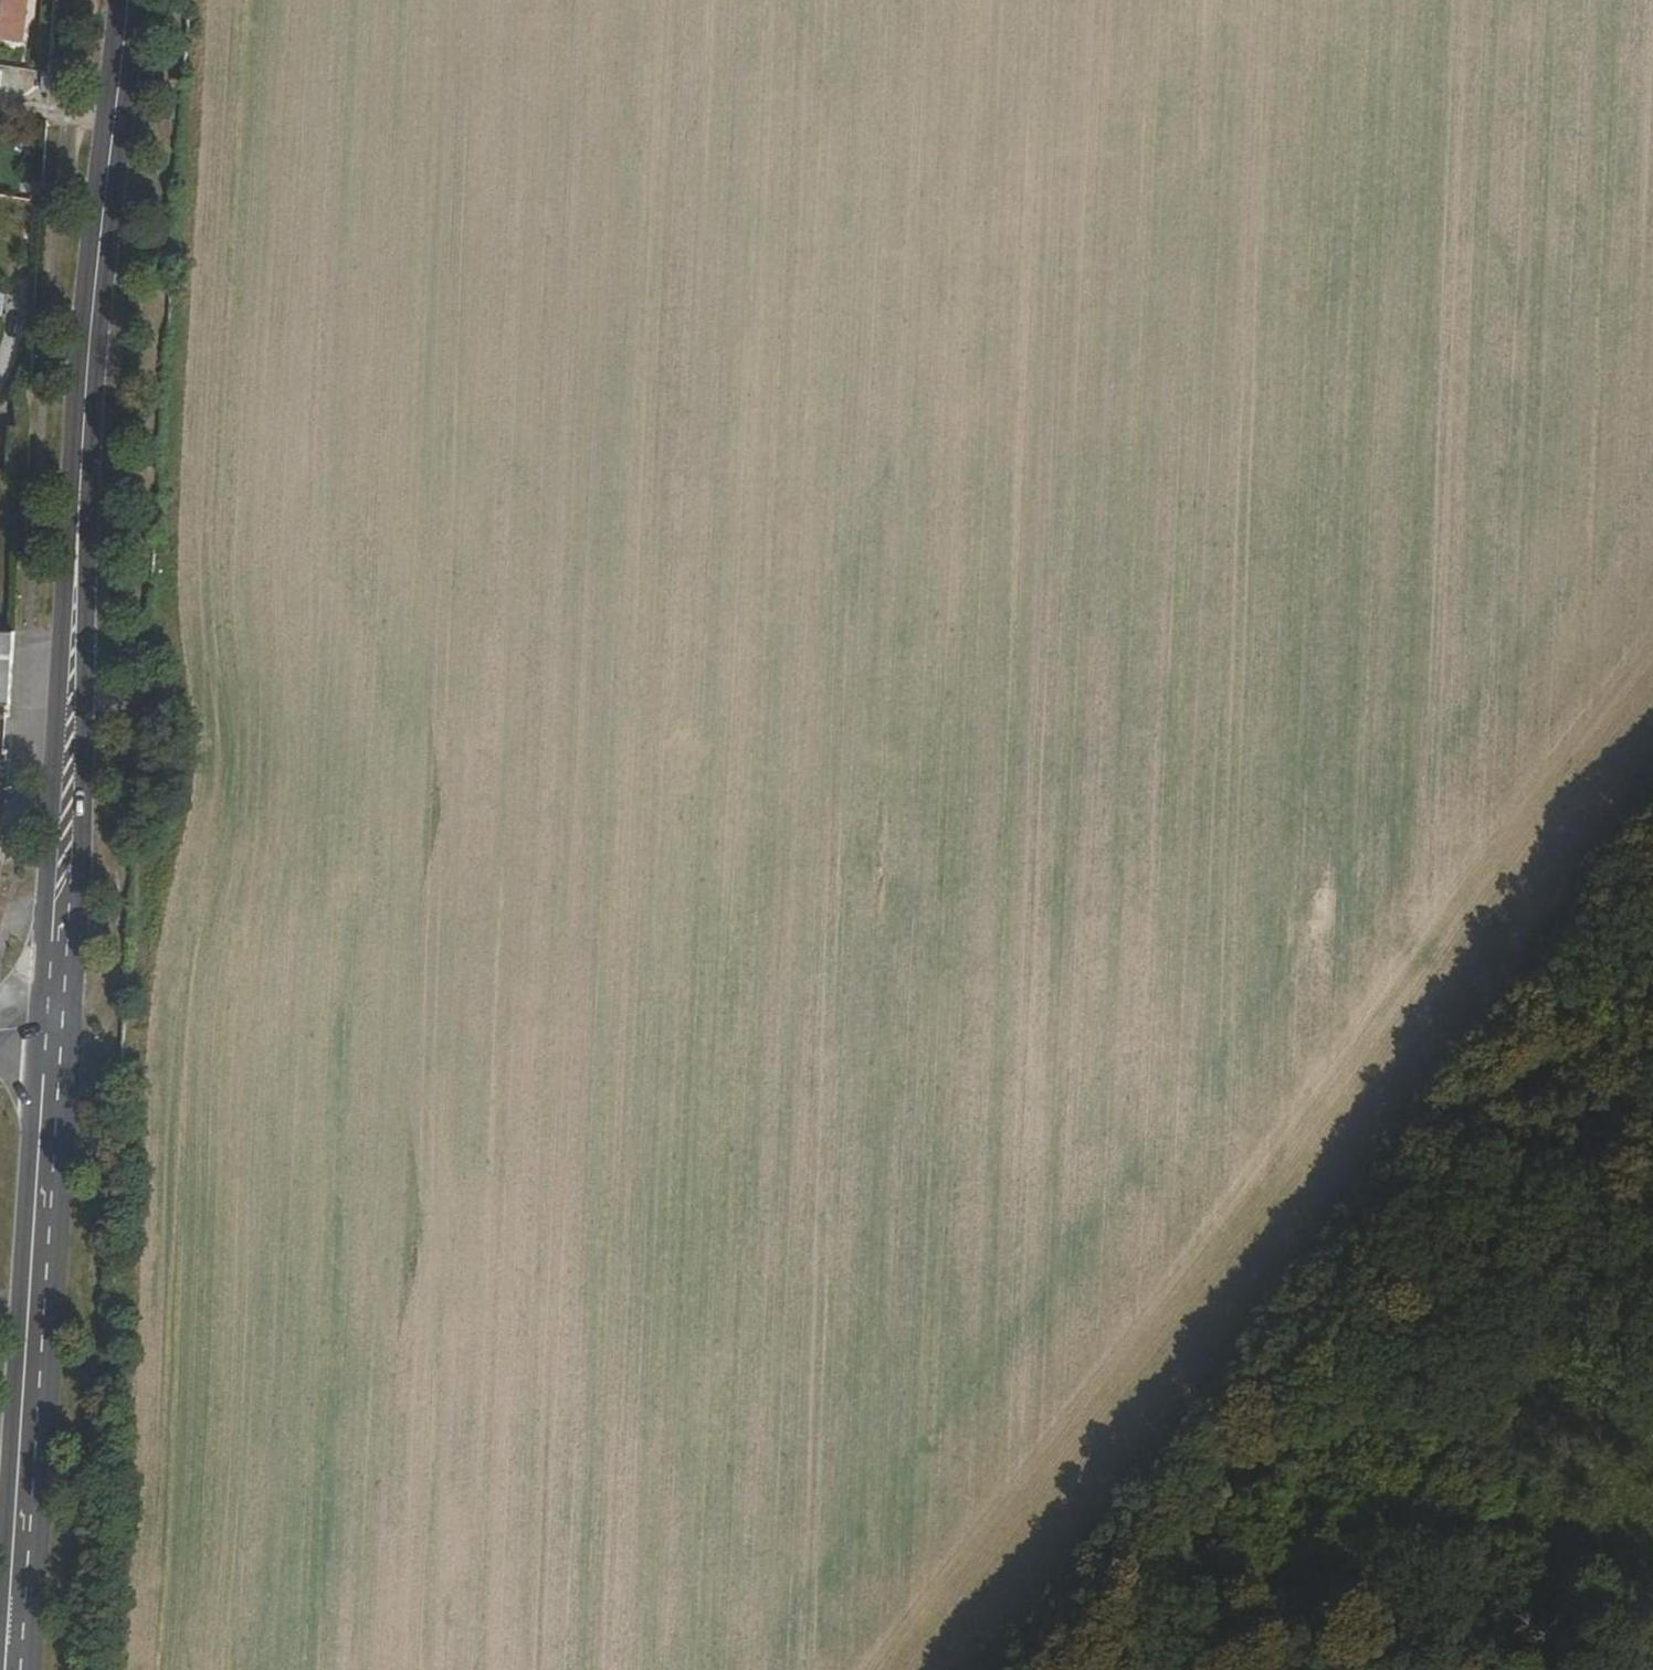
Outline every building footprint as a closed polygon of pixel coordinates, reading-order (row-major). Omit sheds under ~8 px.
[(18,43),(23,0),(0,0),(0,41),(18,43)] [(47,90),(49,69),(40,68),(38,89),(47,90)] [(9,705),(11,630),(0,630),(0,705),(9,705)]
